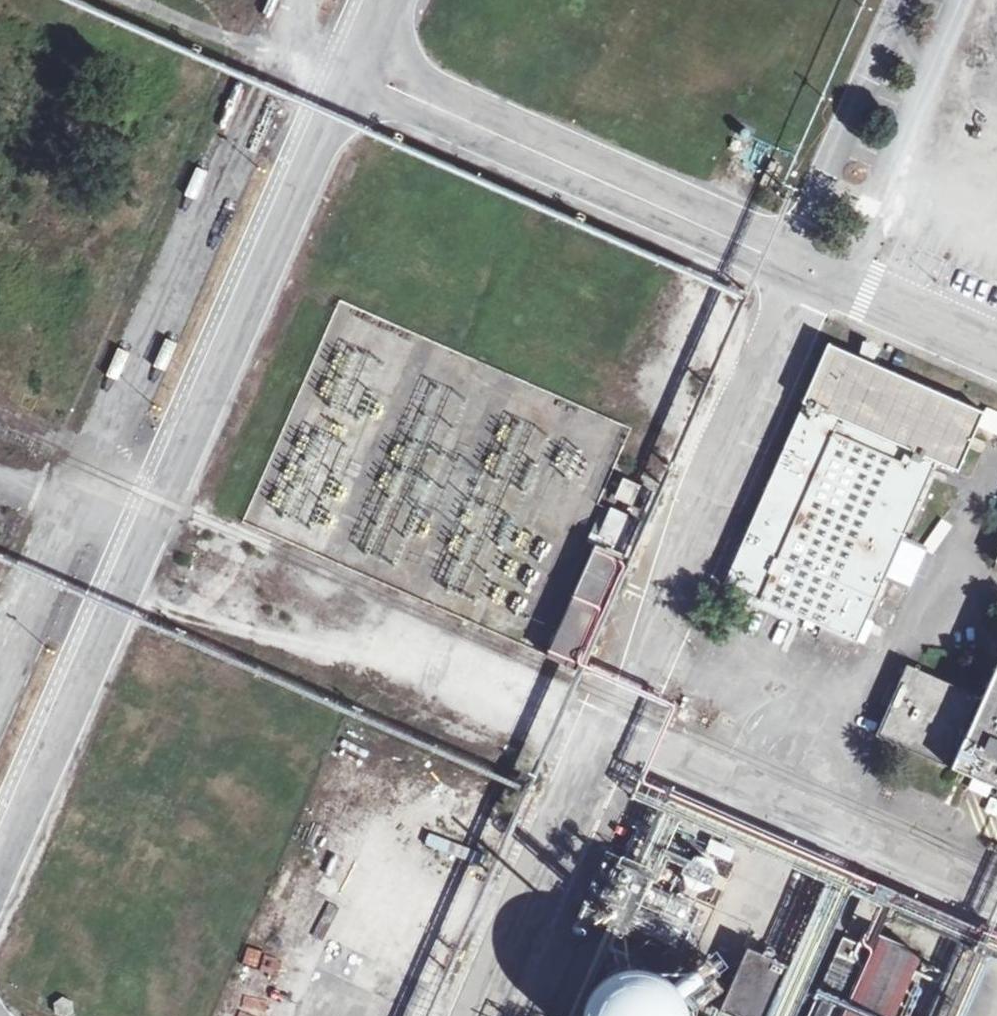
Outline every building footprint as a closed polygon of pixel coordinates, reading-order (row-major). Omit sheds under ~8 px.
[(829,342),(726,580),(858,637),(884,577),(903,533),(937,458),(960,468),(986,409),(829,342)] [(626,479),(619,495),(650,508),(657,493),(626,479)] [(613,509),(550,652),(581,665),(644,523),(613,509)] [(903,533),(884,577),(909,587),(929,544),(903,533)] [(983,699),(915,668),(882,741),(949,772),(983,699)] [(956,775),(996,793),(996,686),(956,775)] [(928,963),(886,944),(881,956),(850,942),(817,1015),(904,1015),(928,963)] [(750,946),(721,1011),(731,1015),(769,1015),(792,964),(750,946)] [(58,1003),(58,1011),(67,1015),(68,1015),(75,1011),(74,1002),(64,997),(58,1003)]
